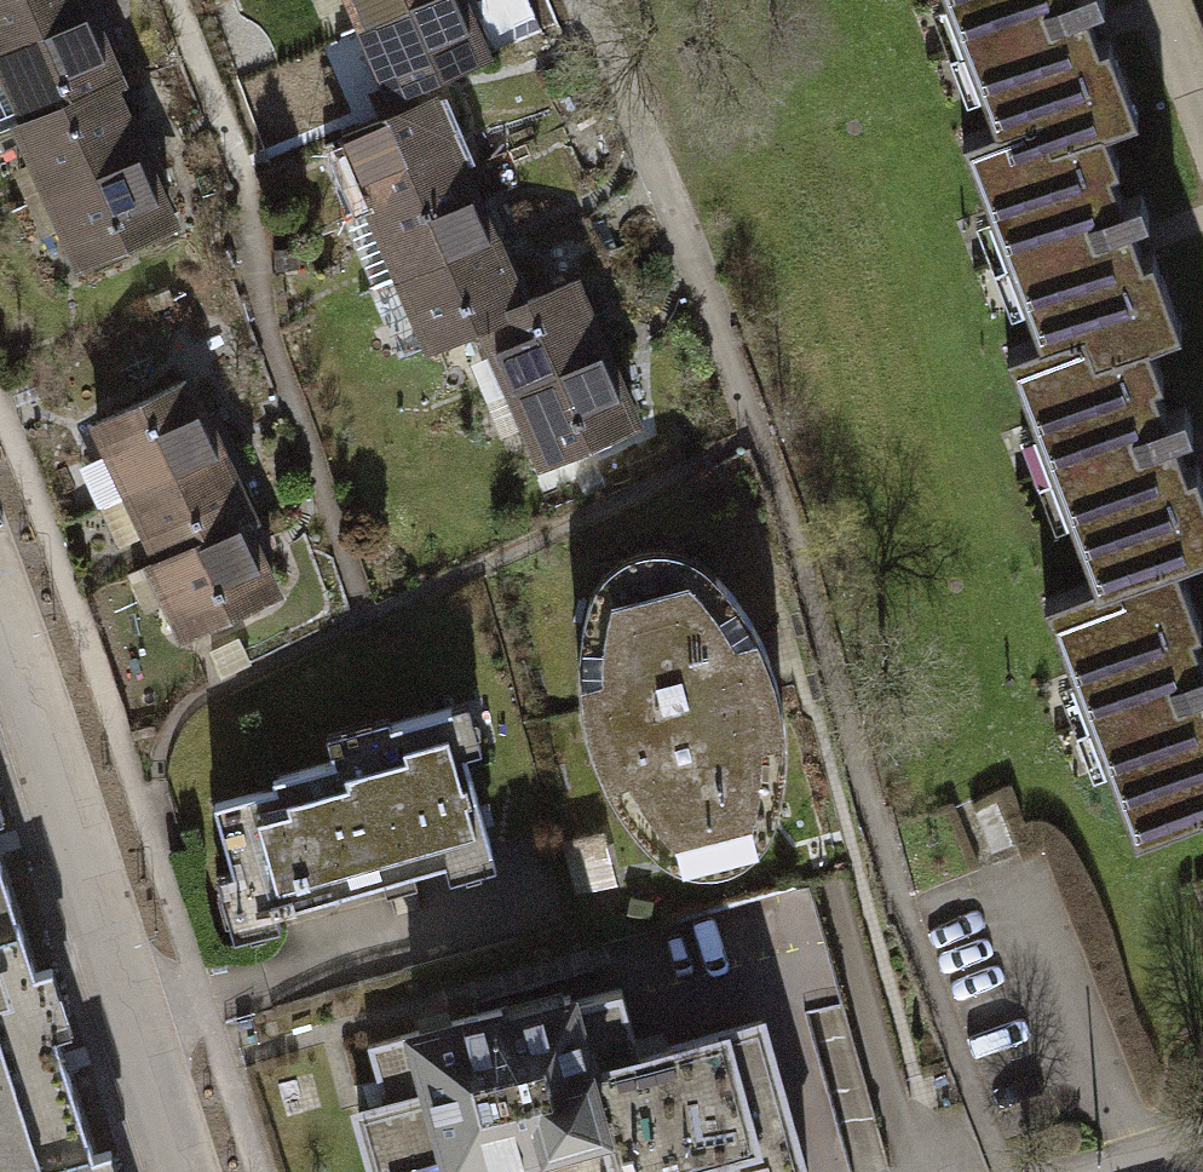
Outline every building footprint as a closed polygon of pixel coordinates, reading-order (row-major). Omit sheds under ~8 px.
[(75,0),(0,0),(0,48),(80,12),(75,0)] [(373,94),(475,49),(453,0),(332,0),(373,94)] [(986,139),(1082,104),(1112,93),(1079,0),(936,0),(986,139)] [(80,12),(0,48),(0,92),(12,120),(109,77),(80,12)] [(12,120),(3,124),(27,178),(133,131),(109,77),(12,120)] [(329,144),(361,217),(461,174),(429,101),(329,144)] [(1154,302),(1082,104),(986,139),(960,148),(1031,346),(1122,313),(1154,302)] [(152,173),(133,131),(27,178),(46,220),(152,173)] [(176,228),(152,173),(46,220),(70,274),(176,228)] [(361,217),(392,287),(491,244),(461,174),(361,217)] [(470,331),(519,309),(491,244),(392,287),(420,352),(470,331)] [(498,396),(601,352),(573,286),(519,309),(470,331),(498,396)] [(1122,313),(1031,346),(996,358),(1081,592),(1164,562),(1202,548),(1202,539),(1122,313)] [(529,468),(632,423),(601,352),(498,396),(529,468)] [(147,563),(245,519),(183,380),(85,424),(147,563)] [(147,563),(133,569),(167,645),(278,595),(245,519),(147,563)] [(1081,592),(1033,609),(1116,837),(1186,812),(1202,806),(1202,670),(1164,562),(1081,592)] [(592,588),(581,629),(570,686),(582,741),(614,799),(647,848),(782,811),(785,746),(771,677),(750,632),(714,571),(655,588),(649,573),(592,588)] [(272,788),(211,806),(244,917),(489,844),(448,708),(396,724),(389,726),(328,744),(332,759),(269,777),(272,788)] [(1186,812),(1202,860),(1202,806),(1186,812)] [(10,923),(0,893),(0,926),(10,923)] [(80,1146),(10,923),(0,926),(0,1170),(80,1146)] [(354,1112),(371,1171),(800,1171),(758,1025),(638,1060),(617,987),(572,1000),(569,992),(502,1012),(500,1003),(363,1043),(381,1105),(354,1112)] [(0,1170),(0,1171),(88,1171),(80,1146),(0,1170)]
